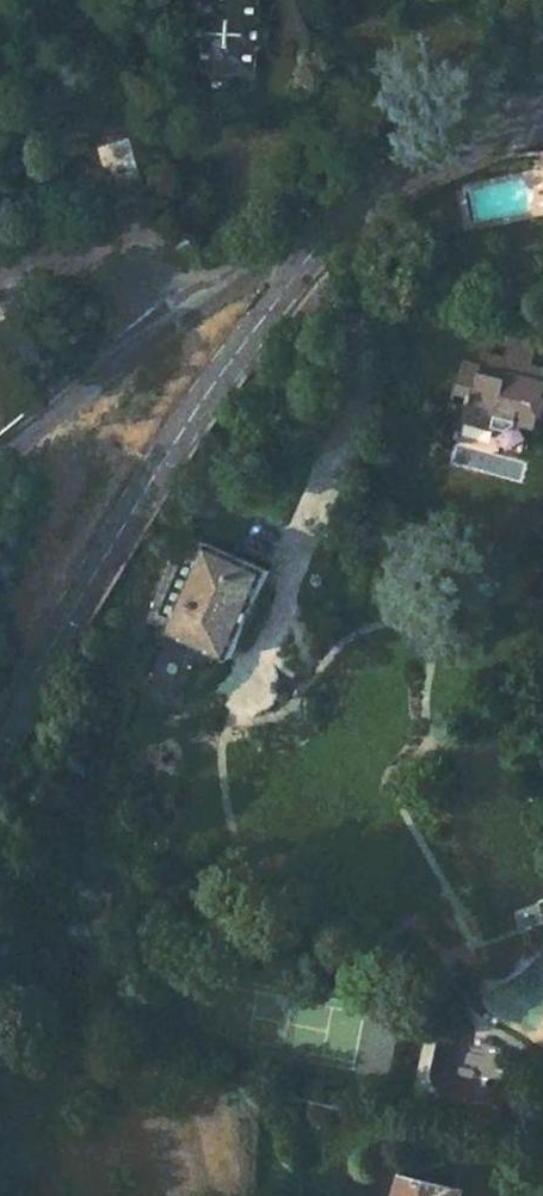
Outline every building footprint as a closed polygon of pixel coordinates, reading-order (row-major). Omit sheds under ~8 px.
[(215,13),(209,14),(207,38),(213,39),(210,66),(264,69),(266,37),(277,38),(278,18),(265,16),(266,0),(216,0),(215,13)] [(514,341),(505,367),(483,361),(480,373),(468,413),(464,425),(506,437),(517,427),(528,430),(540,424),(542,415),(542,377),(533,374),(542,349),(514,341)] [(480,373),(466,370),(454,408),(468,413),(480,373)] [(181,535),(145,624),(224,660),(263,573),(181,535)] [(472,1123),(496,1127),(498,1115),(474,1111),(472,1123)] [(405,1181),(402,1195),(464,1195),(465,1195),(405,1181)]
